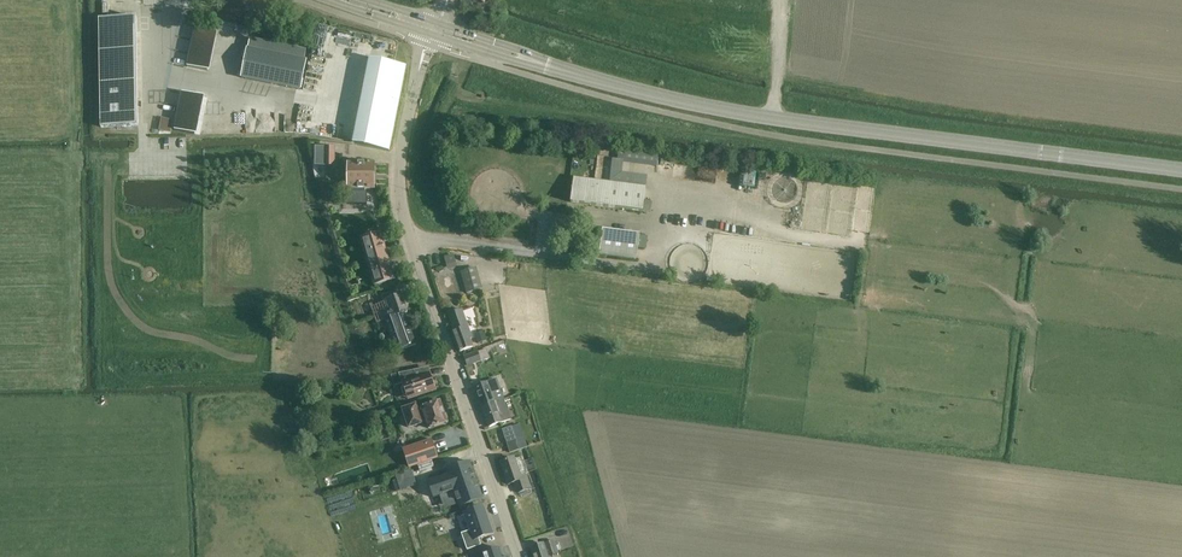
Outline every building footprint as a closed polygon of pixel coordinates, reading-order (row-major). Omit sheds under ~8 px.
[(137,126),(135,18),(98,18),(100,126),(137,126)] [(195,28),(187,67),(203,70),(211,32),(195,28)] [(300,89),(306,60),(247,48),(241,77),(300,89)] [(369,59),(353,143),(389,151),(406,67),(369,59)] [(161,117),(159,130),(171,132),(174,119),(161,117)] [(194,121),(194,135),(243,134),(243,121),(194,121)] [(335,166),(335,146),(319,146),(319,155),(324,155),(324,166),(335,166)] [(625,173),(632,174),(634,160),(627,158),(625,173)] [(374,164),(348,164),(348,189),(350,189),(350,191),(348,191),(348,204),(366,205),(367,191),(364,191),(364,190),(374,190),(374,164)] [(570,203),(642,212),(646,188),(574,179),(570,203)] [(636,260),(639,236),(602,231),(599,255),(636,260)] [(362,238),(375,285),(394,279),(380,233),(362,238)] [(453,254),(444,257),(447,268),(456,266),(453,254)] [(475,268),(461,272),(466,293),(481,289),(475,268)] [(396,352),(416,345),(405,313),(408,312),(402,296),(384,302),(384,303),(371,307),(377,323),(384,321),(396,352)] [(449,314),(455,332),(453,333),(460,352),(473,348),(466,328),(468,327),(461,310),(449,314)] [(483,331),(474,334),(477,344),(487,341),(483,331)] [(486,349),(478,352),(481,361),(489,359),(489,358),(486,349)] [(467,366),(481,361),(478,352),(464,357),(467,366)] [(394,386),(396,386),(403,383),(404,386),(401,390),(403,395),(407,397),(416,394),(416,396),(436,389),(431,374),(416,380),(413,371),(390,376),(394,386)] [(496,380),(474,388),(481,407),(503,400),(496,380)] [(303,393),(293,396),(299,413),(309,409),(303,393)] [(488,427),(501,423),(510,419),(503,400),(494,403),(481,408),(488,427)] [(422,423),(427,421),(430,429),(448,423),(440,401),(422,408),(418,410),(416,405),(402,409),(409,428),(423,423),(422,423)] [(511,427),(502,430),(506,443),(510,453),(519,450),(520,450),(521,449),(524,448),(525,448),(526,448),(527,447),(521,427),(520,425),(519,425),(515,426),(512,427),(511,427)] [(402,450),(408,469),(438,459),(432,440),(402,450)] [(514,459),(501,463),(508,485),(514,483),(517,493),(518,493),(520,498),(532,494),(530,489),(531,489),(527,475),(528,474),(527,472),(523,461),(522,457),(514,459)] [(448,475),(429,482),(434,497),(454,491),(460,508),(483,500),(470,463),(467,463),(447,470),(448,475)] [(483,507),(463,514),(465,520),(469,530),(472,538),(473,540),(465,543),(468,550),(481,546),(479,539),(493,534),(483,507)] [(437,522),(433,523),(431,514),(421,517),(424,526),(423,526),(425,533),(429,532),(430,537),(441,534),(437,522)] [(559,554),(555,541),(531,549),(533,556),(550,556),(559,554)] [(472,556),(501,556),(498,548),(482,553),(472,556)]
